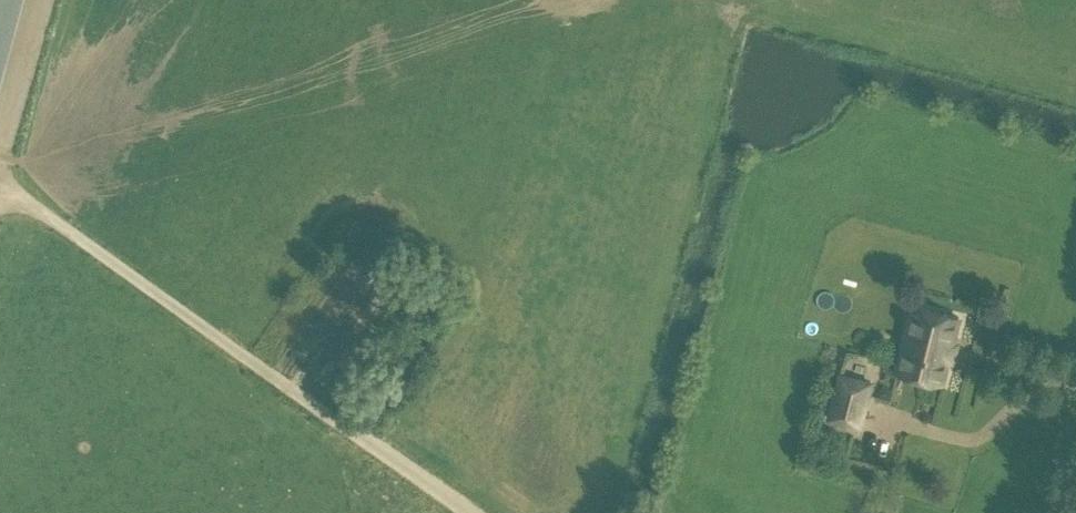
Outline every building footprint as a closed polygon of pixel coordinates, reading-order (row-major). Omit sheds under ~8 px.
[(951,358),(955,343),(952,342),(959,316),(913,305),(905,339),(911,340),(903,373),(905,374),(908,379),(917,381),(922,378),(935,381),(941,383),(948,357),(951,358)] [(862,428),(875,380),(838,371),(826,419),(862,428)]
